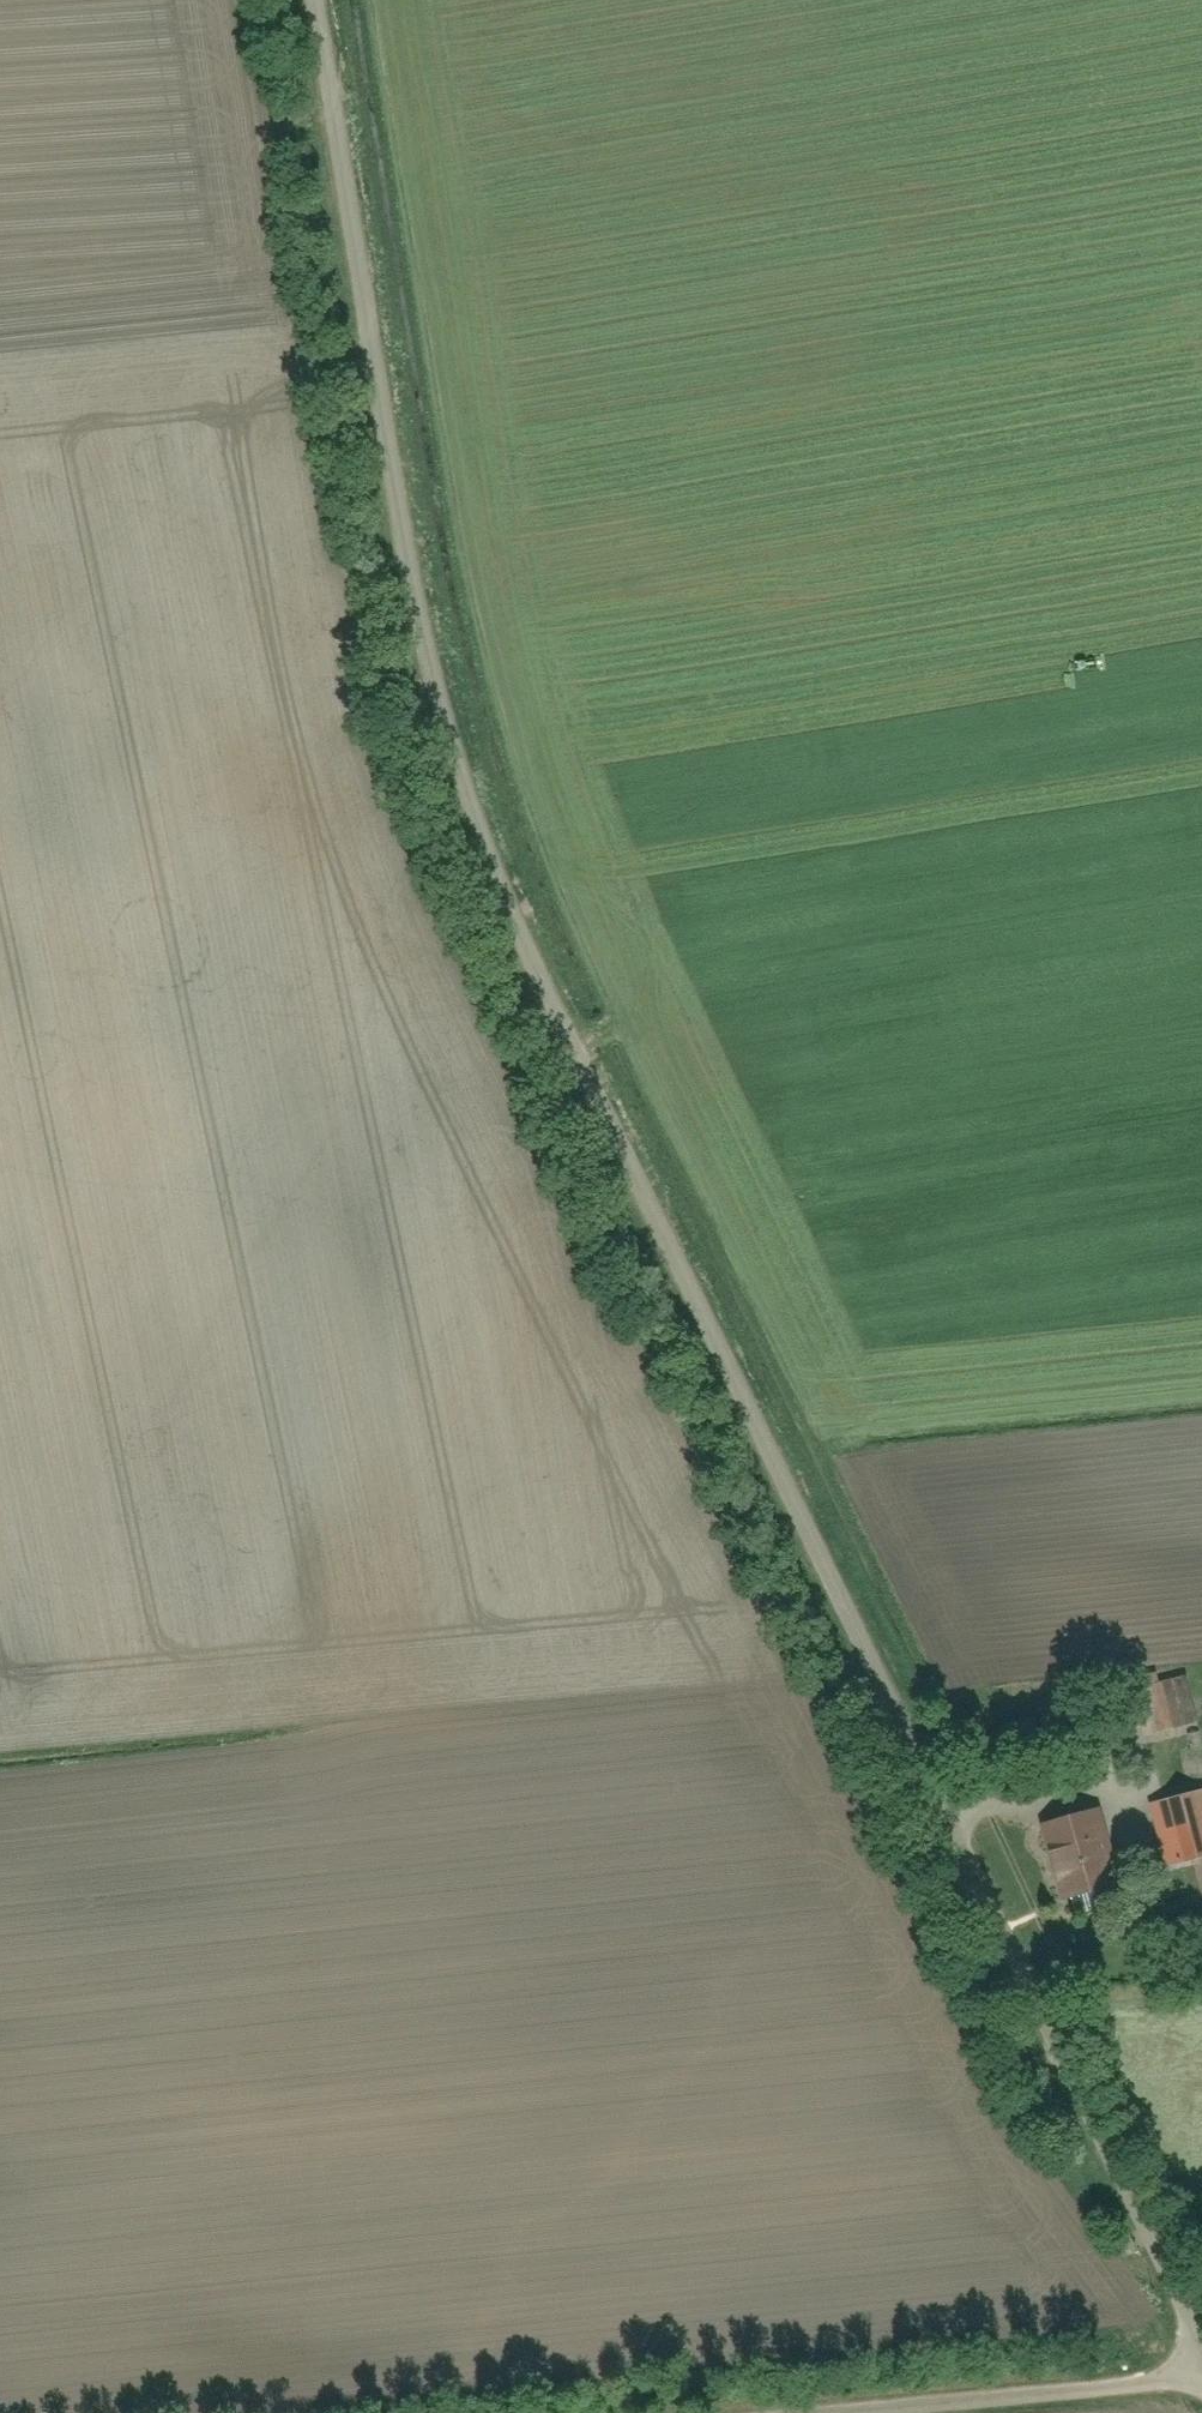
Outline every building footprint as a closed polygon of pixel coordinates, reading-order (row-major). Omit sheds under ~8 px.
[(1130,1730),(1166,1723),(1157,1681),(1122,1688),(1130,1730)] [(1166,1870),(1201,1862),(1201,1793),(1152,1803),(1166,1870)] [(1045,1826),(1062,1900),(1118,1887),(1101,1813),(1045,1826)]
